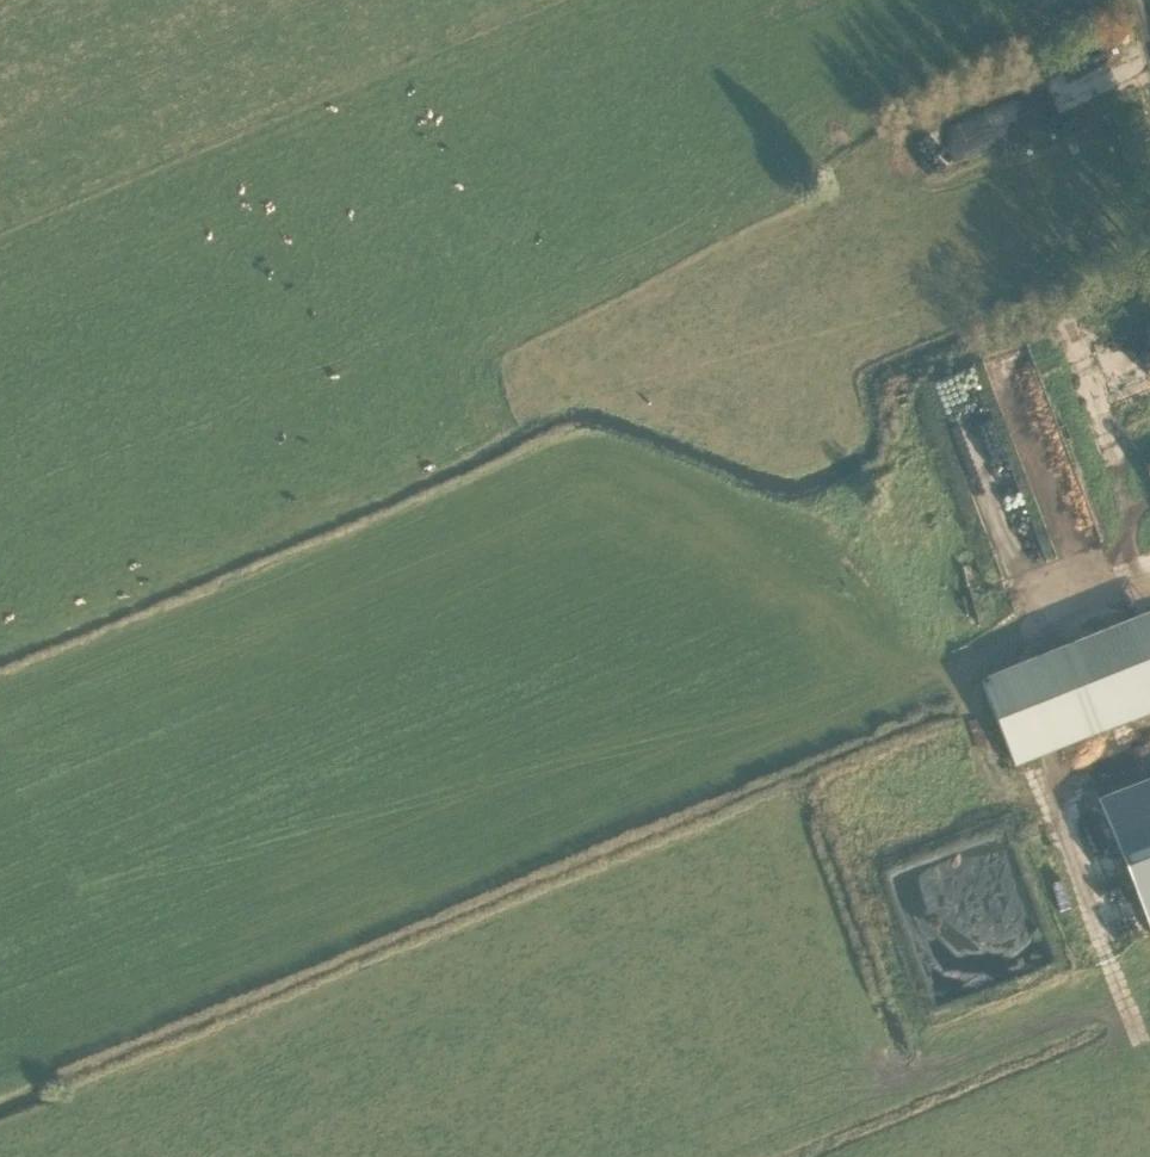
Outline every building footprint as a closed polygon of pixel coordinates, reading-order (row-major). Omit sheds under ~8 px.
[(1085,104),(1114,90),(1108,80),(1080,94),(1085,104)] [(952,122),(964,156),(987,149),(976,114),(952,122)] [(983,687),(1016,769),(1149,716),(1149,620),(983,687)] [(1149,924),(1149,789),(1103,808),(1149,924)]
